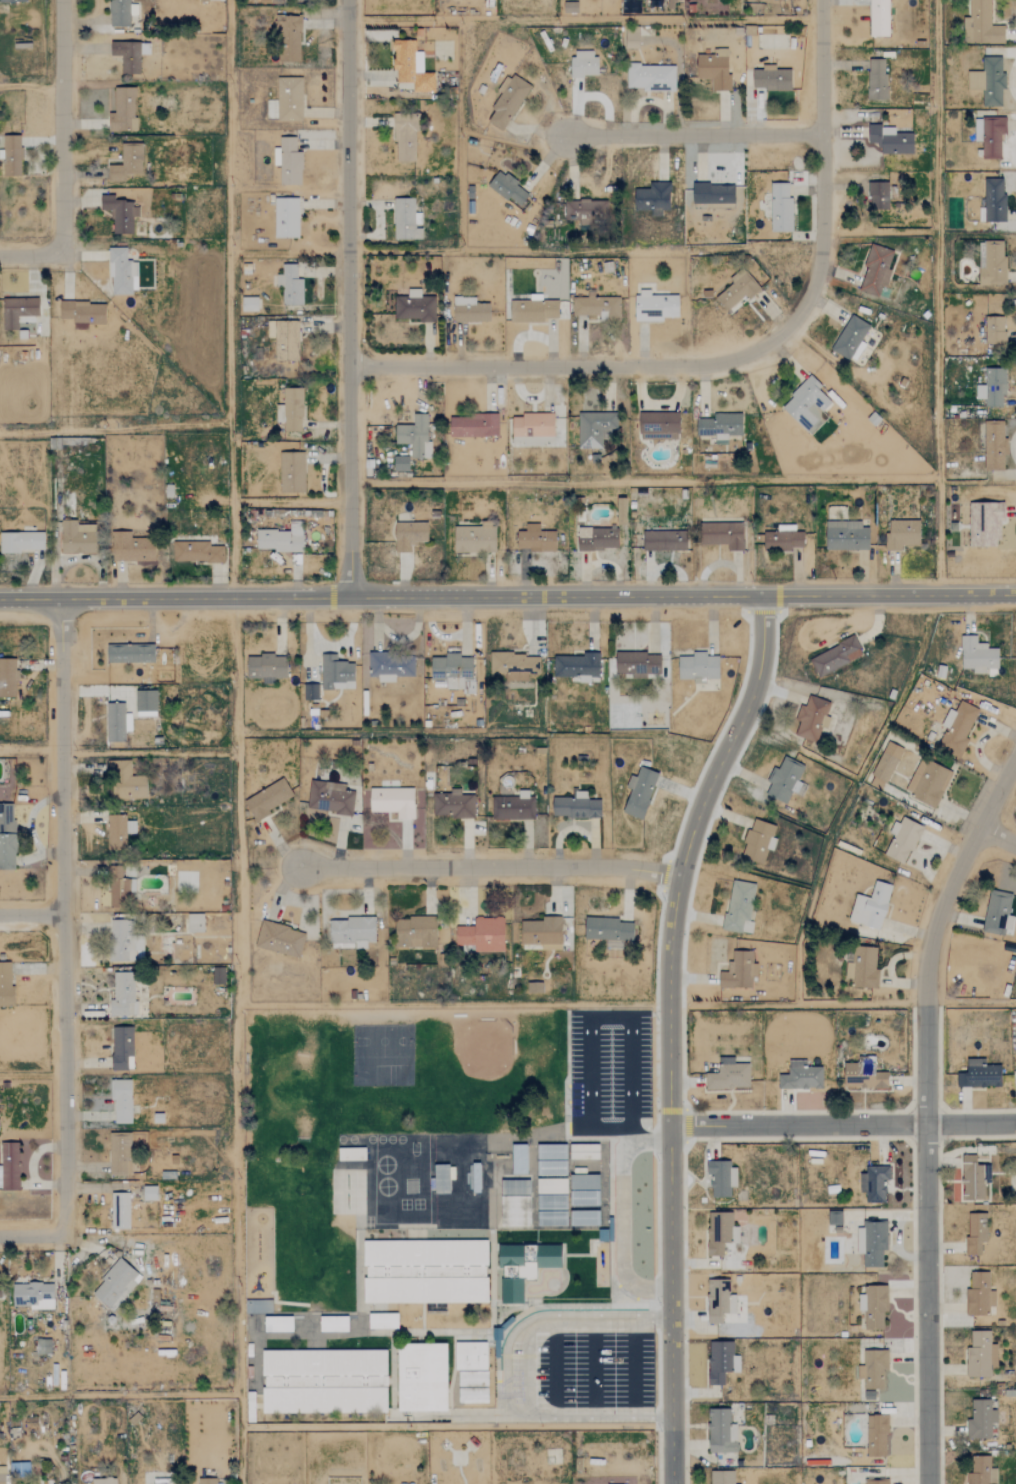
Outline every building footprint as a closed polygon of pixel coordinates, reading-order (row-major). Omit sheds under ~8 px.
[(110,27),(130,27),(130,15),(136,15),(136,0),(135,0),(109,0),(110,27)] [(889,0),(869,0),(870,37),(889,37),(889,0)] [(971,44),(1004,44),(1004,26),(991,26),(990,0),(970,0),(971,44)] [(577,2),(564,2),(564,14),(578,13),(577,2)] [(300,62),(300,15),(278,15),(278,62),(300,62)] [(423,73),(423,52),(415,52),(415,40),(393,40),(393,69),(396,69),(396,83),(413,83),(413,92),(435,92),(435,73),(423,73)] [(110,56),(122,57),(121,74),(139,74),(140,55),(149,55),(149,43),(110,42),(110,56)] [(728,50),(713,50),(713,55),(697,55),(697,79),(711,79),(710,91),(731,91),(731,76),(727,76),(728,50)] [(597,76),(596,51),(571,52),(572,77),(597,76)] [(1002,57),(983,57),(983,106),(1003,107),(1004,73),(1001,73),(1002,57)] [(886,100),(886,59),(868,59),(867,100),(886,100)] [(675,91),(675,66),(627,65),(627,90),(675,91)] [(791,70),(775,70),(775,68),(752,68),(753,90),(791,90),(791,70)] [(506,88),(504,87),(486,122),(504,132),(529,84),(513,76),(506,88)] [(302,78),(276,78),(277,121),(303,120),(302,78)] [(134,88),(114,88),(114,113),(108,113),(108,131),(136,130),(134,88)] [(415,162),(415,132),(419,132),(419,114),(396,114),(394,161),(415,162)] [(1002,159),(1003,118),(982,117),(982,159),(1002,159)] [(913,154),(913,133),(894,133),(895,126),(868,126),(868,144),(879,144),(879,154),(913,154)] [(21,136),(2,136),(2,176),(21,176),(21,136)] [(301,185),(302,152),(296,152),(296,137),(280,137),(279,185),(301,185)] [(122,145),(121,166),(108,166),(108,181),(125,182),(125,174),(142,175),(142,145),(122,145)] [(1005,222),(1005,179),(984,179),(984,210),(979,210),(979,222),(1005,222)] [(670,211),(670,183),(649,183),(649,190),(635,190),(635,212),(651,212),(651,217),(662,217),(662,211),(670,211)] [(792,197),(788,197),(789,184),(770,183),(770,232),(792,232),(792,197)] [(870,210),(889,209),(888,183),(869,183),(870,210)] [(693,204),(735,204),(734,184),(692,185),(693,204)] [(112,235),(132,235),(132,217),(138,217),(138,203),(114,203),(114,195),(100,195),(100,210),(112,210),(112,235)] [(275,197),(273,238),(298,238),(299,197),(275,197)] [(394,240),(421,239),(421,213),(415,213),(415,198),(393,199),(394,240)] [(564,221),(579,221),(579,225),(593,226),(593,219),(607,219),(607,201),(564,200),(564,221)] [(878,297),(882,285),(886,286),(891,271),(888,269),(894,252),(871,243),(863,267),(867,268),(859,290),(878,297)] [(979,286),(1006,285),(1005,243),(984,244),(985,268),(979,269),(979,286)] [(109,248),(110,294),(137,294),(136,261),(126,261),(126,248),(109,248)] [(302,305),(302,279),(296,279),(297,264),(282,264),(282,275),(276,275),(275,286),(282,286),(282,305),(302,305)] [(759,288),(745,270),(715,295),(728,312),(759,288)] [(435,297),(420,296),(420,290),(407,289),(407,297),(394,297),(393,320),(434,321),(435,297)] [(678,320),(678,296),(650,296),(650,290),(636,290),(636,320),(678,320)] [(242,312),(257,312),(257,297),(242,298),(242,312)] [(489,322),(489,304),(475,304),(475,297),(454,297),(453,322),(489,322)] [(572,317),(620,317),(620,297),(572,298),(572,317)] [(38,298),(2,299),(3,331),(17,331),(17,317),(38,316),(38,298)] [(558,301),(510,300),(510,321),(545,322),(545,318),(558,319),(558,301)] [(59,319),(73,319),(73,327),(87,327),(87,324),(105,324),(105,302),(59,302),(59,319)] [(831,349),(854,363),(866,345),(860,341),(870,326),(852,315),(831,349)] [(985,344),(1004,345),(1005,318),(985,317),(985,344)] [(298,322),(267,321),(267,339),(274,339),(274,361),(298,361),(298,322)] [(1002,407),(1002,396),(1006,396),(1006,369),(985,368),(985,386),(976,386),(976,400),(985,400),(985,407),(1002,407)] [(780,407),(811,436),(828,418),(822,412),(831,402),(818,389),(821,386),(811,375),(780,407)] [(302,389),(283,388),(283,405),(276,405),(276,422),(284,422),(283,432),(302,432),(302,389)] [(679,412),(639,413),(640,440),(679,439),(679,412)] [(616,413),(578,413),(578,448),(601,449),(602,439),(616,440),(616,413)] [(427,414),(413,414),(413,425),(395,425),(395,444),(410,444),(410,458),(431,459),(431,442),(427,442),(427,414)] [(512,415),(512,447),(544,446),(544,443),(554,443),(553,414),(512,415)] [(742,414),(713,414),(713,419),(696,419),(696,436),(715,436),(715,445),(727,445),(727,436),(742,436),(742,414)] [(498,415),(448,416),(449,438),(498,437),(498,415)] [(1006,438),(1003,438),(1003,424),(984,423),(984,471),(1006,471),(1006,438)] [(304,453),(279,453),(280,488),(290,488),(290,493),(304,493),(304,453)] [(393,471),(408,472),(409,457),(394,456),(393,471)] [(1001,548),(1001,503),(970,503),(969,547),(1001,548)] [(920,545),(919,520),(887,521),(888,551),(902,551),(902,546),(920,545)] [(96,554),(95,525),(77,525),(77,521),(61,521),(61,554),(96,554)] [(825,549),(868,551),(869,528),(861,528),(861,522),(826,521),(825,549)] [(427,544),(427,524),(395,523),(395,553),(409,553),(410,544),(427,544)] [(743,551),(743,523),(699,524),(699,544),(727,544),(727,552),(743,551)] [(555,552),(555,532),(539,532),(539,524),(526,524),(526,532),(517,532),(517,551),(555,552)] [(804,550),(803,532),(795,533),(795,526),(777,526),(777,533),(763,533),(763,550),(804,550)] [(496,528),(454,527),(454,552),(495,553),(496,528)] [(577,550),(618,551),(618,529),(578,528),(577,550)] [(256,529),(256,551),(302,552),(302,530),(256,529)] [(687,550),(686,531),(642,532),(643,551),(687,550)] [(44,551),(43,533),(0,534),(0,552),(44,551)] [(154,560),(154,538),(130,539),(130,533),(112,533),(113,561),(154,560)] [(223,562),(223,547),(209,546),(209,543),(173,542),(172,561),(223,562)] [(998,648),(987,648),(987,644),(977,644),(977,635),(961,636),(962,669),(974,669),(974,674),(986,674),(986,669),(998,669),(998,648)] [(817,677),(863,657),(855,637),(808,658),(817,677)] [(107,646),(107,664),(154,662),(154,645),(107,646)] [(473,658),(459,658),(459,650),(445,650),(445,657),(431,657),(430,680),(446,680),(446,690),(462,690),(462,695),(473,695),(473,658)] [(719,679),(718,656),(707,657),(707,653),(691,653),(691,657),(678,657),(678,679),(719,679)] [(354,690),(354,663),(337,663),(336,654),(321,655),(322,690),(354,690)] [(540,675),(539,654),(489,655),(490,679),(528,679),(527,675),(540,675)] [(286,678),(286,655),(247,656),(247,678),(263,678),(263,684),(274,684),(274,678),(286,678)] [(368,677),(377,677),(377,683),(395,683),(395,678),(414,678),(415,655),(368,655),(368,677)] [(599,656),(554,655),(553,676),(599,677),(599,656)] [(16,660),(0,659),(0,697),(15,698),(16,660)] [(318,685),(303,685),(303,700),(318,700),(318,685)] [(156,691),(135,691),(136,716),(156,716),(156,691)] [(830,703),(809,696),(805,708),(803,707),(793,735),(816,743),(822,728),(827,730),(831,718),(826,716),(830,703)] [(965,738),(978,710),(960,701),(955,712),(949,709),(941,726),(947,729),(938,748),(960,758),(969,740),(965,738)] [(106,704),(106,743),(124,743),(124,732),(131,732),(130,714),(124,714),(124,704),(106,704)] [(901,748),(885,742),(868,785),(884,791),(901,748)] [(805,766),(784,757),(778,770),(773,767),(766,781),(770,783),(766,794),(787,803),(792,792),(801,797),(806,785),(798,781),(805,766)] [(952,772),(921,758),(905,795),(936,808),(952,772)] [(146,797),(146,778),(131,779),(130,761),(107,761),(107,774),(112,774),(113,798),(146,797)] [(643,820),(658,773),(639,767),(636,777),(630,776),(626,788),(631,789),(623,814),(643,820)] [(268,811),(293,797),(283,779),(243,802),(256,823),(270,815),(268,811)] [(345,785),(310,780),(306,810),(352,816),(355,793),(344,792),(345,785)] [(396,813),(396,820),(413,820),(414,789),(370,789),(369,812),(396,813)] [(474,795),(461,796),(461,789),(450,789),(451,794),(432,794),(433,816),(454,816),(454,819),(474,819),(474,795)] [(533,820),(532,791),(518,792),(518,797),(491,798),(492,821),(533,820)] [(552,798),(552,818),(601,819),(601,800),(587,800),(587,792),(575,791),(575,798),(552,798)] [(15,870),(14,805),(0,805),(0,870),(15,870)] [(125,852),(126,815),(107,815),(106,851),(125,852)] [(886,857),(907,865),(922,826),(900,818),(886,857)] [(776,826),(752,819),(740,858),(763,865),(767,850),(773,852),(777,839),(772,838),(776,826)] [(109,907),(127,907),(128,891),(134,892),(134,880),(110,879),(109,907)] [(724,930),(752,933),(753,922),(750,922),(755,883),(730,880),(724,930)] [(848,921),(880,929),(892,885),(875,880),(870,897),(855,894),(848,921)] [(983,932),(1008,935),(1011,915),(1009,915),(1012,893),(989,890),(983,932)] [(203,914),(187,914),(187,932),(204,932),(203,914)] [(374,917),(330,919),(331,947),(355,947),(355,949),(366,948),(366,942),(375,942),(374,917)] [(436,947),(436,917),(395,917),(395,947),(436,947)] [(561,950),(561,917),(541,917),(541,921),(520,921),(520,944),(541,944),(541,950),(561,950)] [(632,941),(633,923),(619,923),(619,918),(584,917),(584,939),(632,941)] [(504,951),(503,918),(474,918),(474,926),(455,926),(456,945),(474,945),(474,951),(504,951)] [(142,934),(136,934),(136,920),(111,921),(111,961),(143,961),(142,934)] [(305,932),(261,920),(254,946),(298,958),(305,932)] [(725,962),(731,962),(731,947),(733,947),(733,940),(725,939),(725,962)] [(850,987),(878,988),(879,970),(875,969),(876,947),(847,946),(845,979),(851,980),(850,987)] [(718,987),(754,988),(755,963),(752,963),(752,951),(730,951),(730,972),(719,971),(718,987)] [(0,962),(0,1006),(12,1006),(12,962),(0,962)] [(224,985),(224,967),(213,966),(212,984),(224,985)] [(110,1016),(135,1015),(134,972),(113,972),(114,1000),(109,1000),(110,1016)] [(527,992),(542,993),(542,983),(527,982),(527,992)] [(111,1070),(132,1070),(133,1027),(112,1027),(111,1070)] [(749,1064),(734,1064),(734,1057),(719,1058),(719,1073),(705,1073),(706,1088),(749,1088),(749,1064)] [(888,1088),(887,1072),(875,1072),(874,1057),(858,1057),(858,1063),(844,1063),(844,1088),(888,1088)] [(985,1059),(966,1059),(967,1072),(957,1073),(957,1087),(1001,1087),(1001,1065),(985,1065),(985,1059)] [(822,1088),(822,1067),(806,1067),(806,1060),(788,1061),(788,1075),(778,1075),(778,1089),(822,1088)] [(112,1080),(112,1123),(131,1123),(130,1080),(112,1080)] [(130,1133),(109,1133),(110,1175),(131,1174),(130,1133)] [(19,1175),(24,1175),(25,1143),(0,1142),(0,1164),(0,1189),(19,1190),(19,1175)] [(512,1144),(512,1174),(527,1173),(526,1144),(512,1144)] [(566,1144),(537,1145),(538,1175),(567,1174),(566,1144)] [(569,1159),(599,1159),(599,1144),(569,1144),(569,1159)] [(962,1199),(984,1199),(984,1183),(990,1183),(990,1165),(977,1165),(976,1154),(962,1154),(962,1199)] [(730,1161),(706,1161),(706,1175),(711,1175),(711,1197),(730,1197),(730,1187),(737,1187),(736,1168),(730,1168),(730,1161)] [(860,1173),(860,1192),(866,1192),(866,1203),(885,1203),(885,1180),(889,1180),(889,1167),(866,1166),(866,1173),(860,1173)] [(448,1170),(435,1170),(434,1191),(448,1191),(448,1170)] [(599,1189),(598,1174),(569,1175),(570,1190),(599,1189)] [(567,1193),(566,1178),(537,1178),(537,1194),(567,1193)] [(508,1226),(530,1226),(530,1179),(508,1180),(508,1226)] [(143,1200),(156,1200),(156,1186),(143,1186),(143,1200)] [(599,1205),(599,1190),(570,1191),(570,1206),(599,1205)] [(129,1193),(111,1193),(111,1229),(129,1229),(129,1193)] [(566,1209),(566,1194),(537,1195),(537,1210),(566,1209)] [(567,1210),(539,1211),(539,1226),(567,1226),(567,1210)] [(569,1225),(599,1226),(599,1210),(569,1210),(569,1225)] [(841,1211),(828,1211),(828,1225),(842,1225),(841,1211)] [(732,1214),(708,1213),(707,1257),(723,1257),(723,1243),(738,1243),(739,1226),(732,1226),(732,1214)] [(987,1243),(987,1214),(967,1214),(967,1256),(981,1256),(981,1243),(987,1243)] [(864,1267),(883,1267),(882,1251),(887,1250),(886,1221),(863,1221),(863,1243),(864,1267)] [(487,1302),(487,1240),(363,1241),(363,1266),(364,1266),(364,1303),(487,1302)] [(500,1304),(523,1304),(523,1280),(536,1280),(535,1263),(523,1263),(523,1245),(498,1245),(498,1266),(521,1266),(521,1279),(500,1279),(500,1304)] [(561,1268),(561,1246),(537,1245),(537,1268),(561,1268)] [(111,1312),(142,1277),(120,1258),(90,1293),(111,1312)] [(520,1278),(520,1266),(508,1266),(508,1278),(520,1278)] [(965,1316),(989,1316),(989,1307),(995,1307),(995,1291),(989,1291),(989,1272),(970,1272),(970,1289),(966,1289),(965,1316)] [(707,1323),(722,1323),(722,1314),(736,1314),(736,1295),(728,1295),(728,1281),(707,1281),(707,1323)] [(53,1308),(53,1284),(12,1284),(12,1308),(53,1308)] [(865,1311),(864,1329),(885,1330),(886,1287),(865,1286),(865,1294),(858,1294),(858,1311),(865,1311)] [(272,1300),(245,1300),(245,1313),(272,1313),(272,1300)] [(397,1313),(368,1314),(368,1329),(398,1328),(397,1313)] [(264,1332),(292,1332),(292,1316),(264,1317),(264,1332)] [(319,1332),(347,1332),(347,1316),(319,1317),(319,1332)] [(991,1377),(991,1369),(997,1369),(996,1344),(991,1344),(990,1331),(970,1331),(971,1347),(966,1347),(967,1378),(991,1377)] [(36,1354),(50,1354),(50,1339),(35,1339),(36,1354)] [(709,1385),(724,1385),(724,1371),(739,1371),(739,1355),(733,1355),(733,1341),(708,1342),(709,1385)] [(487,1342),(455,1342),(454,1370),(487,1370),(487,1342)] [(398,1412),(447,1411),(446,1343),(397,1344),(398,1412)] [(387,1351),(262,1350),(262,1412),(387,1413),(387,1351)] [(888,1351),(863,1351),(863,1366),(858,1366),(858,1379),(863,1379),(863,1390),(883,1390),(883,1370),(888,1370),(888,1351)] [(458,1387),(488,1386),(487,1372),(458,1373),(458,1387)] [(488,1403),(488,1387),(459,1388),(459,1403),(488,1403)] [(997,1424),(997,1409),(991,1409),(991,1400),(972,1399),(971,1420),(967,1420),(967,1439),(991,1439),(991,1424),(997,1424)] [(730,1424),(730,1408),(707,1409),(708,1453),(737,1453),(736,1424),(730,1424)] [(866,1457),(886,1457),(887,1416),(867,1415),(866,1457)] [(997,1469),(967,1470),(967,1483),(997,1483),(997,1469)] [(734,1471),(710,1471),(710,1483),(734,1483),(734,1471)]
